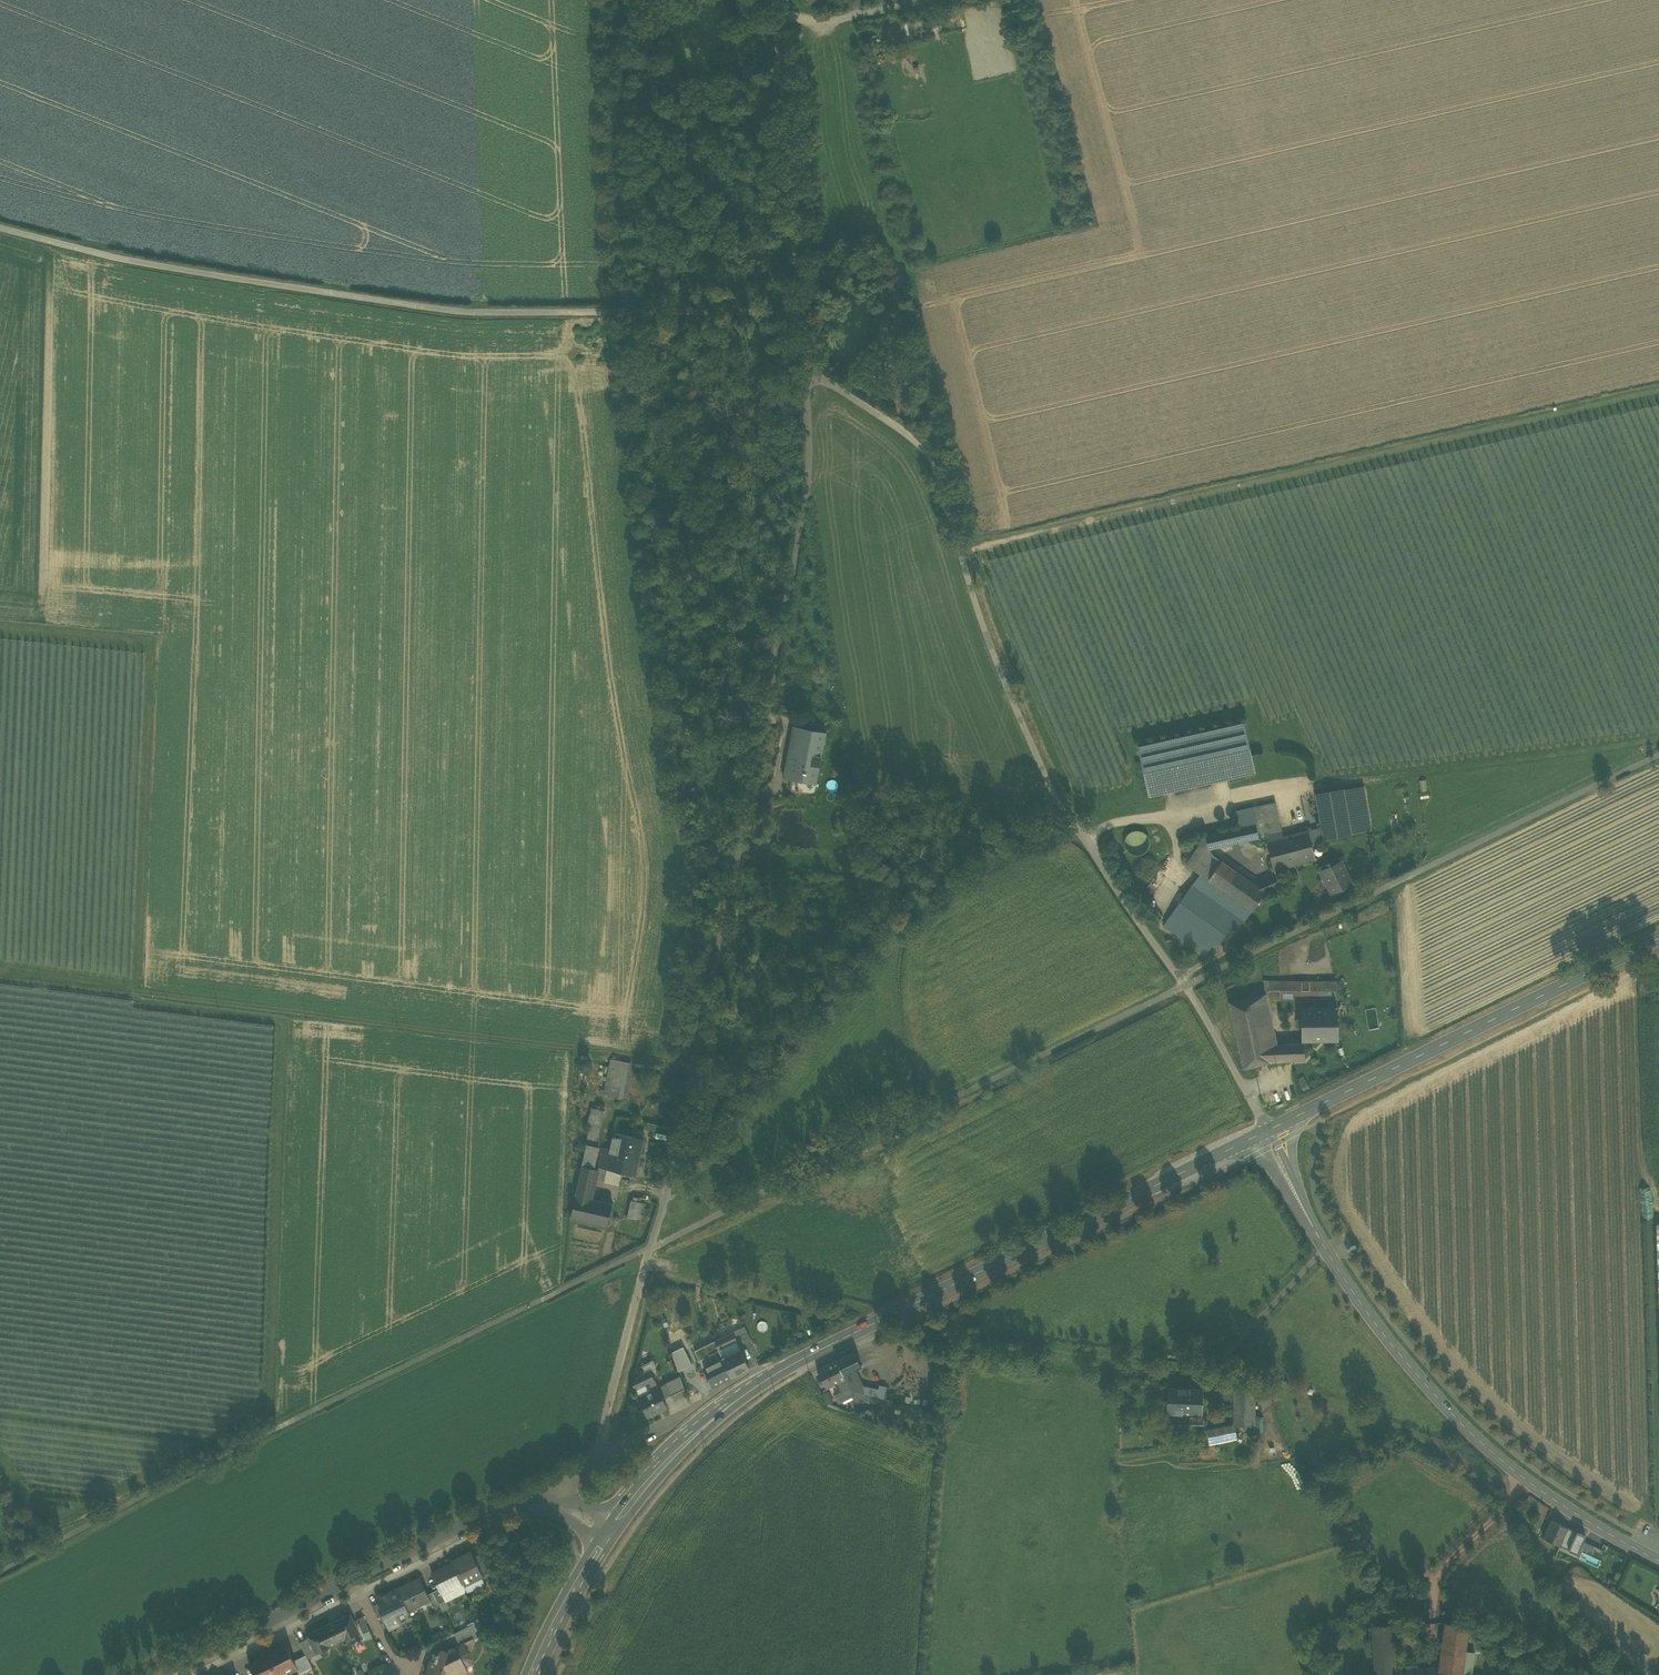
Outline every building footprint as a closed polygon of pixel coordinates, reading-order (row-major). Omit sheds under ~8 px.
[(1139,747),(1150,796),(1254,772),(1243,723),(1150,744),(1139,747)] [(794,726),(788,755),(798,757),(804,728),(794,726)] [(784,777),(816,784),(826,733),(804,728),(798,757),(788,755),(784,777)] [(1348,812),(1352,834),(1372,830),(1364,786),(1344,789),(1348,812)] [(1307,831),(1310,841),(1352,834),(1348,812),(1344,789),(1316,794),(1322,827),(1307,831)] [(1261,805),(1267,834),(1282,830),(1275,802),(1261,805)] [(1239,828),(1234,829),(1237,843),(1266,836),(1267,836),(1267,834),(1261,805),(1236,811),(1239,828)] [(1139,829),(1130,831),(1125,839),(1127,847),(1136,853),(1145,851),(1150,843),(1148,834),(1139,829)] [(1230,845),(1237,843),(1234,829),(1227,831),(1230,845)] [(1266,836),(1274,870),(1315,859),(1310,841),(1307,831),(1284,837),(1282,830),(1267,834),(1267,836),(1266,836)] [(1210,849),(1230,845),(1227,831),(1206,835),(1206,837),(1209,849),(1210,849)] [(1187,865),(1200,875),(1215,856),(1210,849),(1209,849),(1206,837),(1187,865)] [(1255,885),(1215,856),(1200,875),(1193,885),(1193,884),(1164,926),(1206,956),(1216,942),(1219,944),(1232,926),(1238,931),(1266,892),(1255,885)] [(1321,871),(1332,894),(1353,884),(1342,861),(1321,871)] [(1279,886),(1279,885),(1277,876),(1276,875),(1268,879),(1255,885),(1266,892),(1279,886)] [(1327,1000),(1327,1007),(1338,1007),(1337,982),(1264,981),(1265,992),(1280,991),(1280,1000),(1327,1000)] [(1267,1045),(1277,1044),(1266,994),(1257,996),(1267,1045)] [(1271,1062),(1267,1045),(1257,996),(1229,1002),(1244,1069),(1271,1062)] [(1302,1041),(1339,1040),(1338,1007),(1327,1007),(1304,1007),(1301,1008),(1302,1041)] [(1277,1044),(1267,1045),(1271,1062),(1305,1060),(1305,1043),(1277,1044)] [(604,1094),(616,1097),(624,1061),(612,1058),(604,1094)] [(624,1061),(616,1097),(625,1099),(633,1063),(624,1061)] [(1299,1078),(1304,1090),(1310,1087),(1305,1075),(1299,1078)] [(592,1123),(587,1144),(596,1146),(601,1125),(592,1123)] [(607,1169),(637,1175),(644,1139),(615,1132),(611,1149),(607,1169)] [(599,1147),(596,1146),(587,1144),(583,1166),(595,1168),(599,1147)] [(600,1166),(601,1167),(607,1169),(611,1149),(604,1148),(600,1166)] [(599,1169),(595,1168),(583,1166),(571,1218),(608,1226),(613,1203),(592,1198),(599,1169)] [(628,1217),(641,1220),(645,1203),(632,1200),(628,1217)] [(733,1332),(739,1345),(751,1339),(745,1327),(733,1332)] [(733,1332),(715,1341),(723,1358),(741,1350),(739,1345),(733,1332)] [(704,1368),(723,1358),(715,1341),(696,1351),(704,1368)] [(672,1352),(679,1371),(692,1364),(683,1346),(672,1352)] [(741,1350),(723,1358),(732,1376),(750,1367),(741,1350)] [(855,1351),(837,1360),(844,1375),(849,1372),(862,1366),(857,1356),(855,1351)] [(712,1386),(732,1376),(723,1358),(704,1368),(712,1386)] [(847,1381),(844,1375),(837,1360),(818,1370),(828,1390),(847,1381)] [(633,1388),(635,1390),(650,1382),(655,1380),(651,1370),(636,1377),(633,1388)] [(847,1381),(850,1387),(852,1390),(882,1397),(884,1391),(860,1385),(856,1377),(852,1379),(849,1372),(844,1375),(847,1381)] [(685,1389),(680,1376),(665,1383),(665,1384),(671,1395),(671,1396),(685,1389)] [(654,1390),(658,1388),(659,1388),(659,1387),(655,1380),(650,1382),(654,1390)] [(671,1395),(665,1384),(659,1387),(659,1388),(658,1388),(664,1399),(671,1395)] [(854,1395),(852,1390),(850,1387),(830,1398),(833,1406),(854,1395)] [(639,1397),(648,1417),(668,1407),(664,1399),(658,1388),(654,1390),(639,1397)] [(1168,1414),(1191,1415),(1202,1415),(1203,1389),(1168,1388),(1168,1414)] [(1221,1400),(1234,1400),(1234,1389),(1221,1389),(1221,1400)] [(1255,1389),(1234,1389),(1234,1400),(1234,1425),(1255,1426),(1255,1389)] [(1202,1423),(1202,1415),(1191,1415),(1191,1422),(1202,1423)] [(1237,1438),(1234,1425),(1207,1430),(1210,1443),(1237,1438)] [(1544,1538),(1560,1545),(1568,1528),(1552,1520),(1544,1538)] [(1560,1545),(1578,1553),(1585,1536),(1568,1528),(1560,1545)] [(473,1557),(482,1575),(491,1570),(483,1552),(473,1557)] [(1599,1565),(1601,1557),(1581,1552),(1580,1560),(1599,1565)] [(471,1553),(453,1562),(464,1583),(482,1575),(473,1557),(471,1553)] [(442,1593),(464,1583),(453,1562),(432,1572),(440,1588),(442,1593)] [(420,1578),(399,1588),(409,1609),(430,1599),(428,1594),(420,1578)] [(412,1617),(409,1609),(399,1588),(378,1598),(380,1602),(381,1604),(382,1604),(384,1607),(382,1608),(387,1619),(389,1624),(403,1617),(404,1621),(412,1617)] [(434,1591),(439,1603),(446,1600),(442,1593),(440,1588),(434,1591)] [(439,1603),(434,1591),(428,1594),(430,1599),(433,1606),(439,1603)] [(374,1604),(383,1622),(387,1619),(382,1608),(384,1607),(382,1604),(381,1604),(380,1602),(374,1604)] [(351,1613),(329,1624),(338,1642),(360,1631),(351,1613)] [(357,1619),(364,1633),(370,1630),(363,1616),(357,1619)] [(403,1617),(389,1624),(391,1627),(404,1621),(403,1617)] [(1439,1671),(1443,1672),(1463,1674),(1467,1674),(1472,1674),(1474,1653),(1466,1652),(1468,1632),(1469,1626),(1445,1622),(1439,1667),(1439,1671)] [(317,1652),(338,1642),(329,1624),(308,1634),(309,1636),(315,1650),(317,1652)] [(454,1633),(460,1644),(473,1638),(474,1639),(478,1637),(472,1624),(454,1633)] [(1373,1674),(1392,1674),(1392,1673),(1391,1659),(1392,1659),(1390,1625),(1372,1626),(1375,1674),(1373,1674)] [(1393,1625),(1390,1625),(1392,1659),(1391,1659),(1392,1673),(1396,1673),(1439,1672),(1439,1671),(1439,1667),(1396,1669),(1393,1625)] [(300,1641),(306,1654),(315,1650),(309,1636),(300,1641)] [(442,1652),(441,1650),(439,1649),(437,1649),(435,1650),(434,1652),(434,1655),(435,1656),(434,1660),(432,1660),(427,1674),(431,1674),(442,1674),(448,1672),(450,1674),(461,1674),(468,1672),(464,1664),(472,1660),(469,1654),(469,1652),(471,1653),(473,1649),(475,1647),(474,1645),(475,1642),(474,1639),(473,1638),(460,1644),(462,1645),(463,1646),(461,1651),(452,1648),(451,1650),(449,1651),(443,1649),(442,1652)] [(356,1641),(357,1649),(366,1647),(364,1639),(356,1641)] [(287,1644),(268,1654),(278,1673),(287,1669),(289,1673),(298,1669),(299,1669),(295,1660),(287,1644)] [(278,1673),(268,1654),(250,1663),(256,1674),(279,1674),(278,1673)] [(313,1667),(306,1654),(295,1660),(299,1669),(298,1669),(300,1673),(313,1667)]
